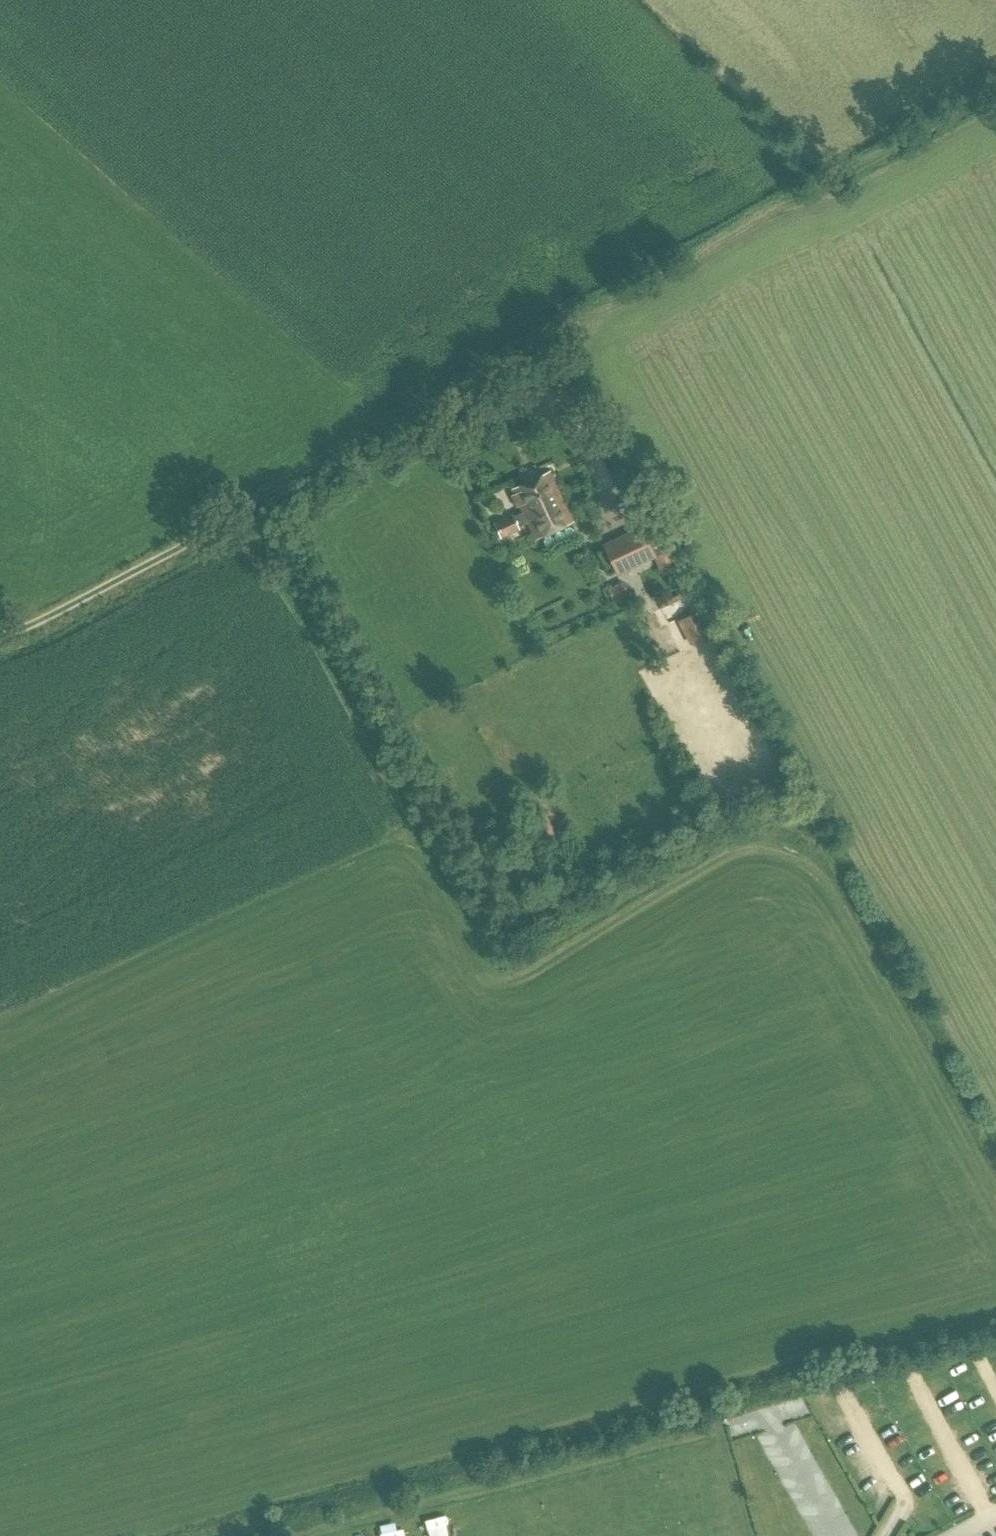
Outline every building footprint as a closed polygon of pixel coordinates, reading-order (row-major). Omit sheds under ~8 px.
[(515,493),(512,495),(517,507),(521,505),(536,538),(571,521),(548,473),(513,489),(515,493)] [(513,515),(495,524),(501,536),(519,528),(513,515)] [(657,519),(603,544),(617,575),(654,558),(653,556),(670,548),(657,519)] [(616,583),(601,587),(606,605),(621,601),(616,583)] [(680,590),(654,602),(674,649),(699,638),(687,609),(688,609),(680,590)]
